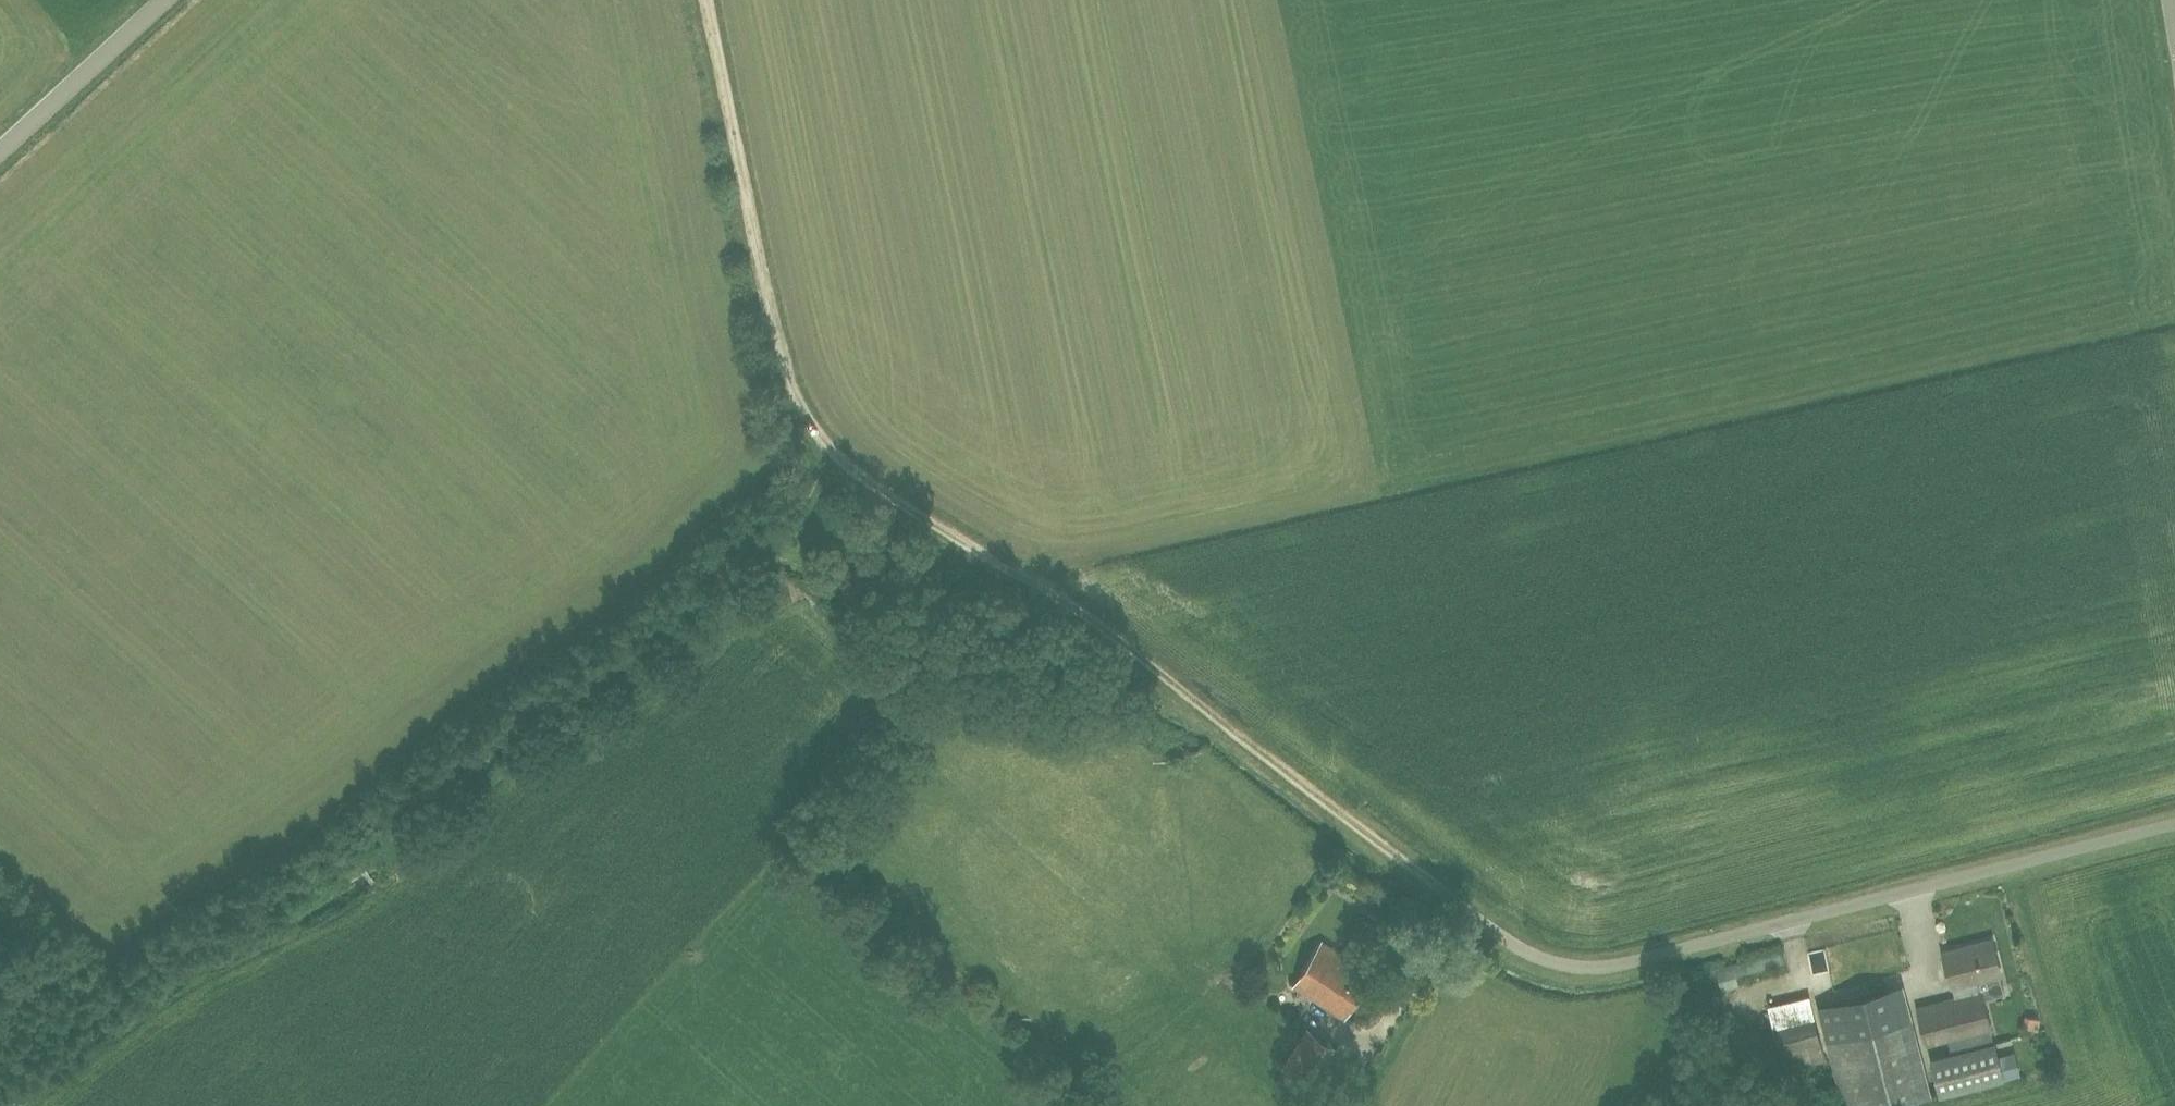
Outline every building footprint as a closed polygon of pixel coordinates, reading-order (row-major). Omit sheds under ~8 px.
[(1918,1007),(1927,1043),(1991,1027),(1982,991),(1980,992),(1977,979),(2001,973),(1992,939),(1944,952),(1953,985),(1956,998),(1918,1007)] [(1346,1016),(1373,975),(1322,943),(1296,983),(1346,1016)] [(1835,1046),(1849,1105),(1927,1105),(1935,1104),(1916,1026),(1835,1046)] [(1315,1088),(1339,1051),(1306,1030),(1282,1067),(1315,1088)] [(1995,1042),(1931,1058),(1940,1094),(2004,1078),(1995,1042)]
